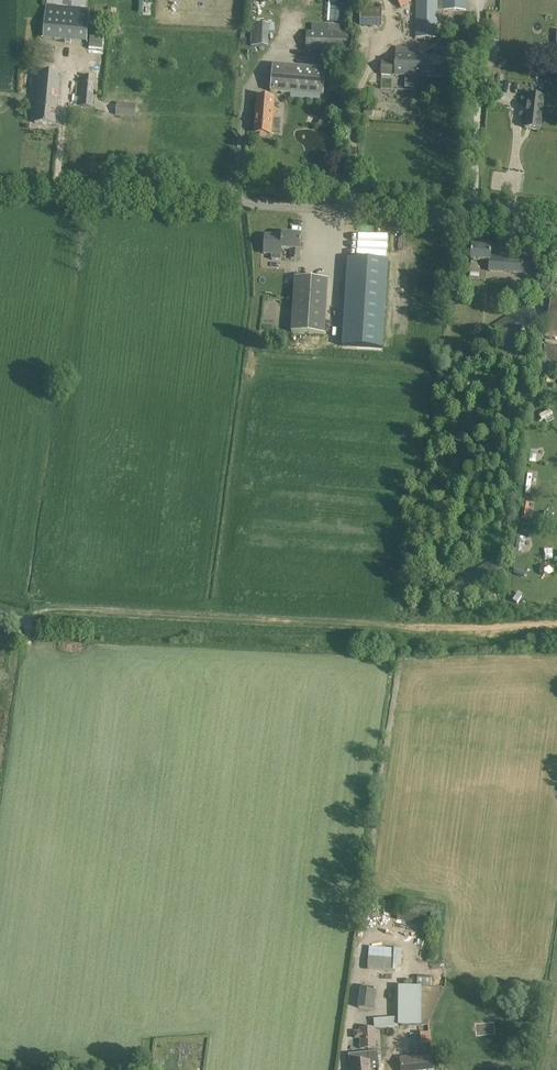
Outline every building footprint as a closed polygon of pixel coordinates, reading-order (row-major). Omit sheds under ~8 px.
[(414,0),(398,0),(402,9),(415,1),(414,0)] [(416,39),(437,39),(438,25),(438,15),(438,11),(467,12),(467,0),(443,0),(443,1),(438,1),(438,0),(416,0),(416,39)] [(345,4),(328,3),(327,23),(344,23),(345,4)] [(47,5),(43,38),(87,43),(90,9),(47,5)] [(360,8),(360,27),(382,28),(383,8),(360,8)] [(92,21),(89,49),(103,50),(105,22),(92,21)] [(252,24),(251,46),(268,47),(269,25),(252,24)] [(348,53),(349,33),(307,32),(306,51),(348,53)] [(415,49),(396,48),(395,63),(392,63),(392,62),(382,61),(381,75),(395,76),(443,78),(445,58),(414,56),(415,49)] [(273,65),(271,93),(288,94),(290,98),(309,100),(312,96),(323,97),(326,69),(273,65)] [(35,123),(55,125),(59,83),(58,82),(59,74),(40,72),(35,123)] [(80,107),(92,108),(95,77),(83,76),(80,107)] [(544,97),(528,96),(525,129),(541,131),(544,97)] [(257,97),(254,133),(280,136),(281,120),(275,120),(276,110),(273,110),(274,99),(257,97)] [(135,118),(136,104),(117,103),(115,116),(135,118)] [(300,251),(301,251),(302,236),(282,235),(282,237),(265,236),(264,260),(274,261),(274,255),(282,255),(282,250),(292,250),(291,260),(299,260),(300,251)] [(491,257),(491,247),(472,246),(471,259),(489,261),(488,272),(521,274),(522,259),(491,257)] [(388,261),(349,259),(343,347),(382,349),(388,261)] [(328,280),(295,278),(291,332),(325,334),(328,280)] [(545,336),(556,338),(556,291),(552,290),(545,336)] [(491,326),(502,343),(539,319),(529,303),(491,326)] [(543,370),(556,371),(556,346),(544,345),(543,370)] [(472,372),(459,380),(465,390),(478,382),(472,372)] [(465,432),(451,441),(458,451),(471,443),(465,432)] [(456,495),(442,503),(449,514),(463,506),(456,495)] [(523,504),(520,520),(526,521),(529,505),(523,504)] [(517,539),(515,554),(524,555),(525,540),(517,539)] [(434,563),(441,574),(453,565),(448,555),(434,563)] [(498,557),(459,579),(469,597),(508,576),(498,557)] [(368,950),(366,967),(394,969),(395,952),(368,950)] [(417,985),(422,985),(431,986),(431,975),(417,975),(417,985)] [(398,1017),(398,1026),(421,1026),(422,985),(417,985),(398,985),(398,1017)] [(361,986),(358,1008),(371,1010),(374,988),(361,986)] [(429,1024),(429,1031),(420,1032),(421,1044),(437,1044),(437,1024),(429,1024)] [(360,1031),(354,1031),(355,1039),(360,1039),(360,1049),(376,1048),(375,1029),(375,1028),(374,1028),(360,1029),(360,1031)] [(348,1054),(349,1064),(352,1063),(353,1069),(379,1069),(378,1059),(369,1060),(368,1052),(348,1054)] [(402,1069),(427,1069),(434,1069),(440,1068),(438,1055),(432,1056),(432,1058),(401,1061),(402,1069)]
